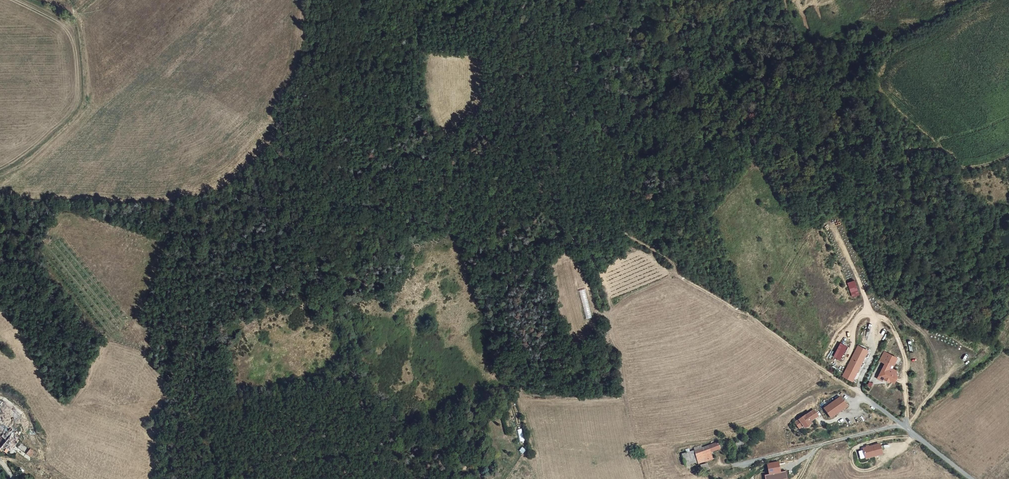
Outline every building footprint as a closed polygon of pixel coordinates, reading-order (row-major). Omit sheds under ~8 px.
[(858,293),(853,279),(847,281),(852,295),(858,293)] [(846,343),(840,340),(833,354),(839,357),(846,343)] [(855,372),(867,348),(857,343),(845,367),(855,372)] [(897,373),(896,368),(892,366),(896,358),(882,351),(878,359),(883,361),(888,364),(883,373),(888,376),(889,378),(893,380),(897,373)] [(883,373),(888,364),(883,361),(880,369),(881,369),(879,374),(882,375),(884,376),(883,377),(888,379),(889,378),(888,376),(883,373)] [(829,416),(846,405),(839,395),(822,406),(829,416)] [(817,414),(812,408),(809,410),(813,417),(817,414)] [(813,417),(809,410),(804,414),(803,413),(794,420),(799,429),(803,426),(805,428),(808,426),(809,422),(808,420),(813,417)] [(3,422),(0,426),(0,447),(5,451),(18,435),(3,422)] [(719,454),(717,448),(726,444),(725,442),(723,438),(700,448),(705,461),(714,457),(716,461),(721,459),(720,457),(723,456),(722,453),(719,454)] [(882,453),(879,442),(862,447),(865,457),(882,453)] [(31,449),(26,454),(30,457),(35,452),(31,449)] [(683,453),(685,462),(687,461),(688,464),(698,462),(695,450),(683,453)] [(769,474),(765,475),(766,478),(785,478),(787,478),(786,471),(781,472),(779,461),(767,464),(769,474)]
